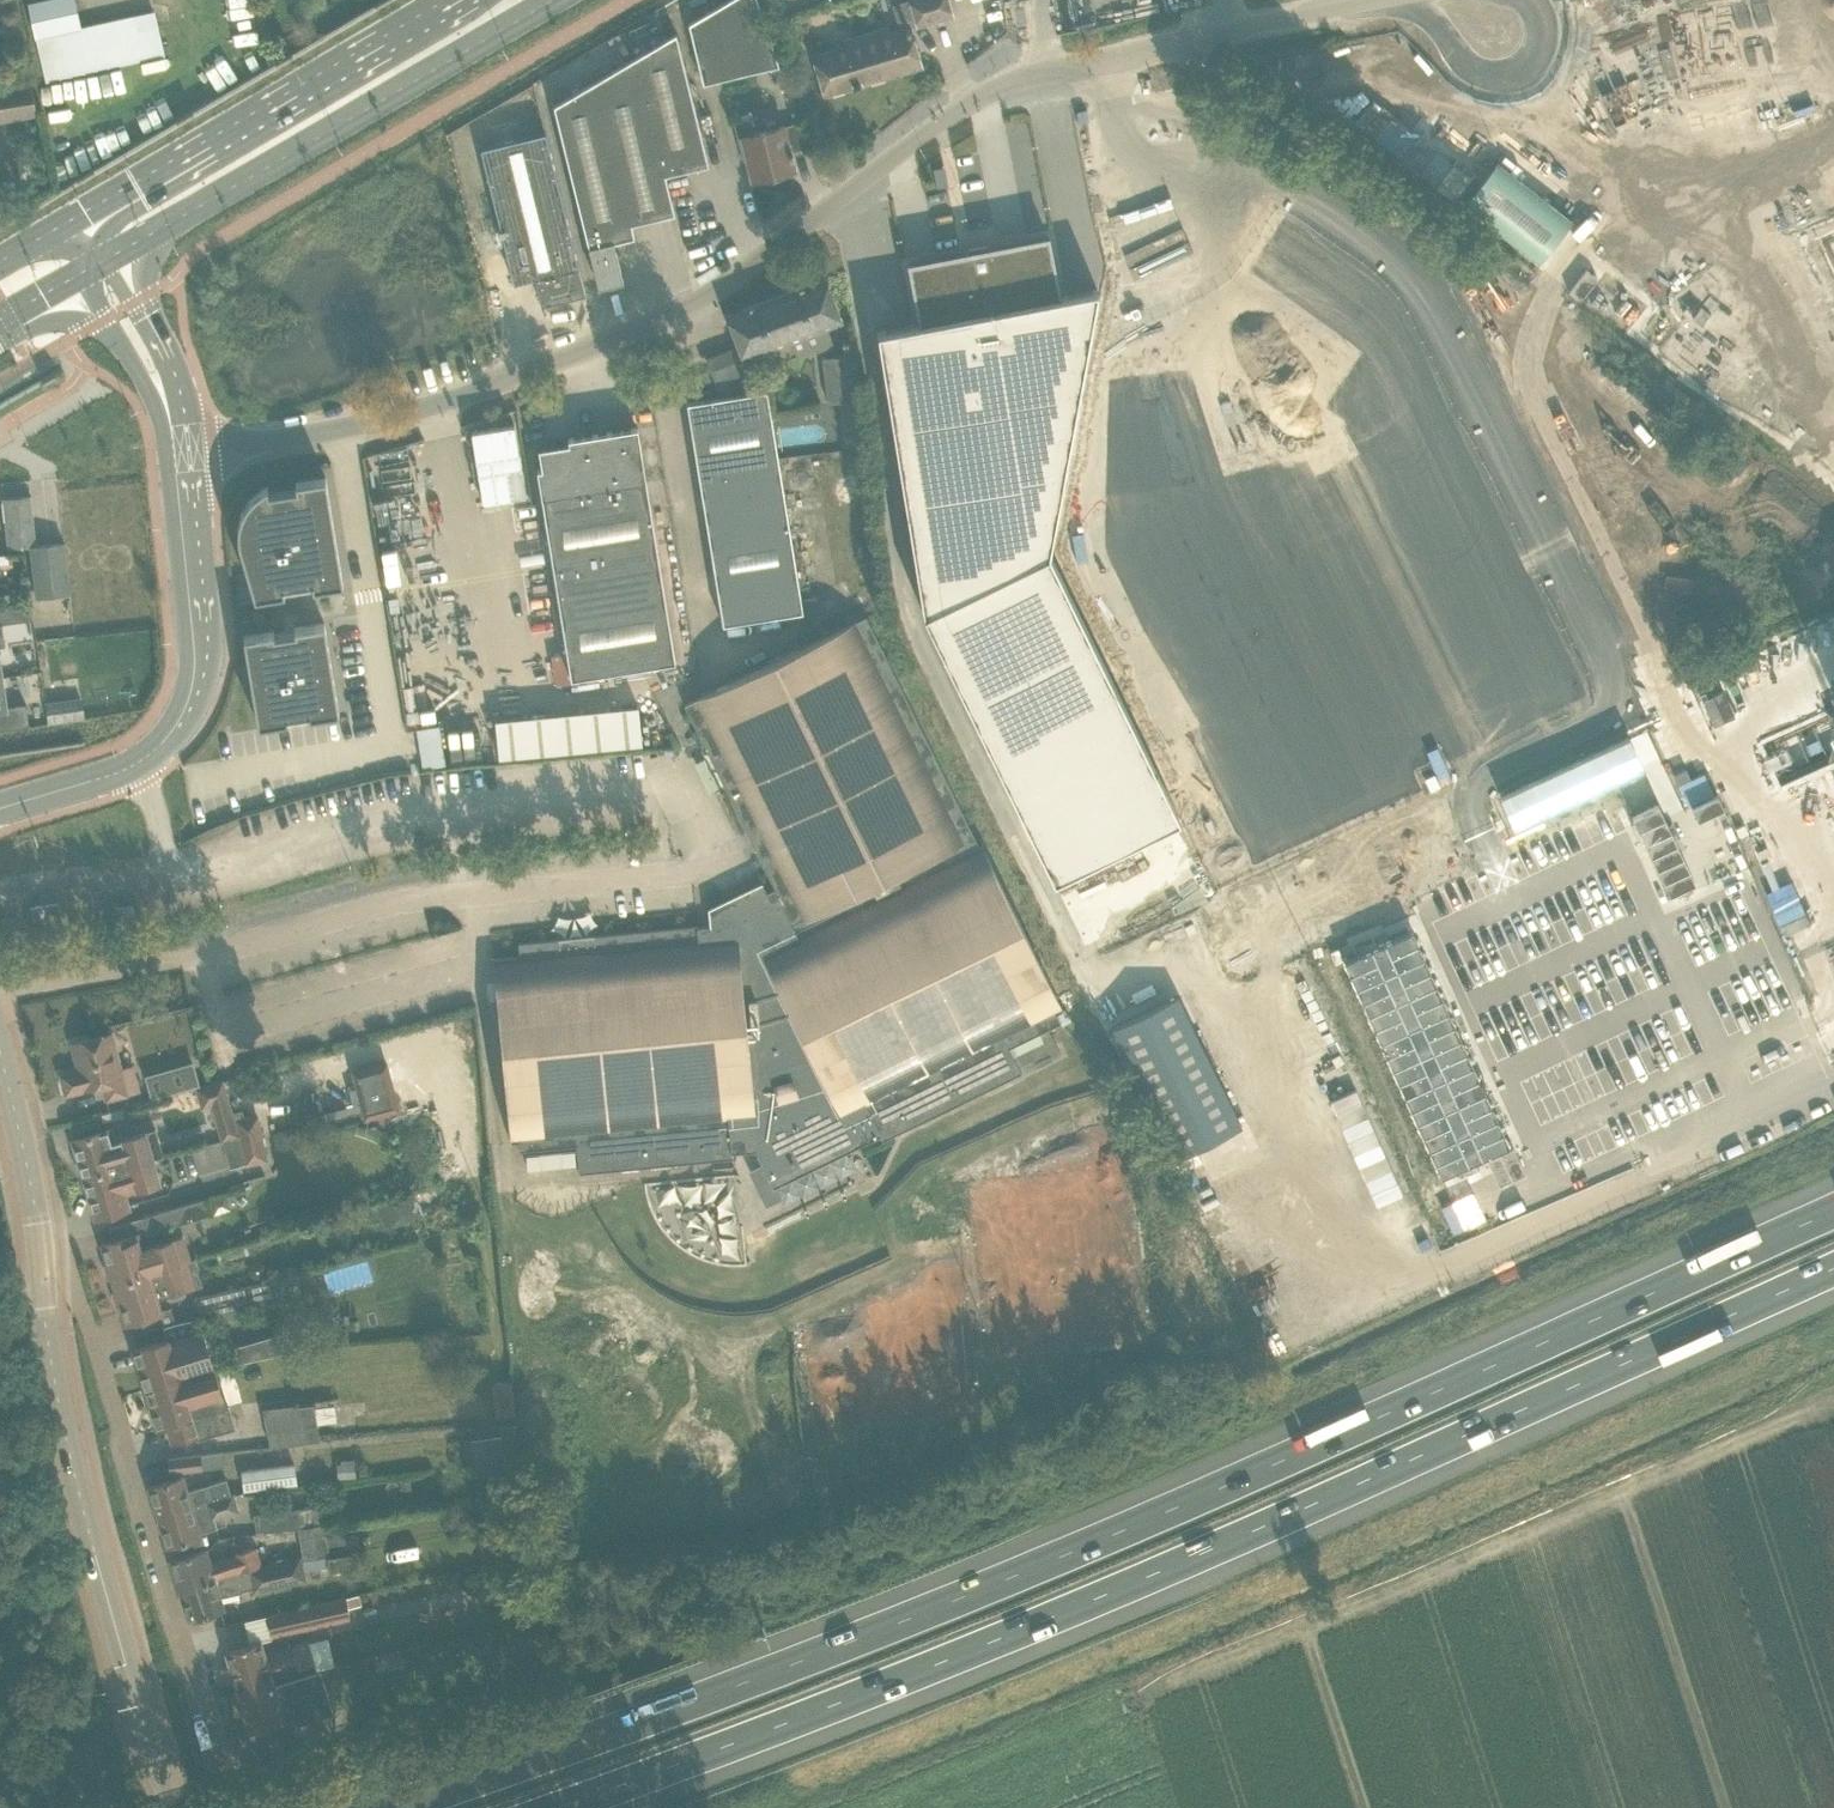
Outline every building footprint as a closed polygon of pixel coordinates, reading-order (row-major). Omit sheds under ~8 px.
[(81,27),(75,0),(38,0),(28,2),(45,82),(144,61),(134,16),(81,27)] [(779,64),(757,0),(726,0),(688,23),(703,83),(779,64)] [(916,28),(953,17),(948,0),(907,0),(916,28)] [(1748,48),(1724,51),(1728,79),(1829,66),(1823,17),(1745,27),(1748,48)] [(862,83),(921,65),(909,27),(875,36),(873,30),(844,39),(846,45),(812,55),(824,94),(853,85),(854,87),(863,84),(862,83)] [(665,174),(708,164),(676,33),(553,105),(598,287),(623,281),(613,241),(634,236),(631,224),(674,213),(665,174)] [(36,114),(31,83),(0,88),(0,120),(36,114)] [(784,125),(753,133),(749,117),(733,121),(743,160),(746,159),(751,179),(795,169),(792,157),(793,157),(792,151),(790,152),(784,125)] [(540,304),(585,293),(545,132),(480,148),(513,282),(534,277),(540,304)] [(1813,240),(1833,284),(1833,230),(1813,240)] [(914,325),(876,332),(923,614),(1054,881),(1180,819),(1092,641),(1049,552),(1098,289),(1060,296),(1048,236),(995,246),(989,248),(989,244),(989,242),(965,247),(966,249),(966,252),(960,253),(908,263),(917,311),(920,325),(914,325)] [(1794,249),(1671,307),(1690,346),(1812,288),(1794,249)] [(743,358),(841,320),(825,277),(726,315),(739,347),(743,358)] [(842,438),(867,435),(854,339),(842,340),(844,354),(819,357),(826,403),(837,401),(842,438)] [(739,347),(706,360),(720,397),(755,392),(743,358),(739,347)] [(699,478),(778,465),(766,390),(755,392),(720,397),(686,402),(699,478)] [(541,497),(646,480),(637,427),(568,438),(569,443),(538,448),(541,468),(537,469),(541,497)] [(722,625),(802,612),(778,465),(699,478),(722,625)] [(267,489),(266,483),(261,486),(256,490),(250,494),(246,500),(242,505),(239,512),(238,518),(237,524),(237,532),(238,541),(253,595),(283,590),(282,584),(311,579),(312,585),(342,580),(324,474),(295,479),(295,485),(267,489)] [(570,678),(675,661),(646,480),(541,497),(570,678)] [(27,545),(36,545),(30,495),(2,498),(7,548),(27,545)] [(431,504),(404,510),(407,523),(434,516),(431,504)] [(33,598),(69,596),(63,542),(36,545),(27,545),(33,598)] [(34,620),(31,601),(0,606),(0,624),(2,623),(2,625),(34,620)] [(981,845),(978,847),(866,616),(684,704),(705,746),(774,888),(755,897),(756,898),(721,915),(722,924),(698,926),(698,925),(518,943),(519,955),(493,958),(498,1007),(511,1142),(518,1141),(519,1150),(575,1145),(578,1172),(732,1158),(732,1152),(755,1150),(773,1187),(879,1135),(881,1140),(949,1106),(1020,1073),(1008,1048),(1059,1023),(1056,1014),(1062,1011),(981,845)] [(273,631),(243,636),(258,724),(288,720),(287,716),(308,712),(308,716),(338,711),(324,622),(294,627),(295,631),(274,635),(273,631)] [(6,706),(2,676),(0,677),(0,730),(29,725),(25,704),(6,706)] [(47,724),(85,718),(81,696),(44,702),(47,724)] [(499,758),(643,744),(639,703),(495,717),(499,758)] [(440,724),(417,727),(421,765),(444,763),(440,724)] [(472,757),(472,733),(451,733),(451,757),(472,757)] [(135,1076),(123,1079),(112,1032),(71,1042),(78,1069),(60,1074),(65,1095),(102,1085),(106,1099),(139,1091),(135,1076)] [(193,1063),(170,1070),(176,1089),(198,1082),(193,1063)] [(384,1065),(350,1075),(363,1121),(397,1111),(384,1065)] [(223,1080),(196,1087),(201,1107),(212,1104),(221,1139),(238,1135),(228,1098),(223,1080)] [(258,1113),(236,1118),(239,1134),(244,1162),(244,1165),(267,1161),(258,1113)] [(73,1138),(72,1138),(77,1158),(75,1162),(78,1172),(82,1175),(83,1178),(117,1168),(118,1169),(141,1162),(153,1159),(162,1156),(154,1128),(145,1131),(122,1138),(123,1139),(116,1141),(111,1126),(101,1129),(73,1138)] [(238,1135),(221,1139),(229,1166),(244,1162),(239,1134),(238,1135)] [(117,1168),(83,1178),(95,1218),(129,1208),(124,1192),(159,1182),(157,1175),(153,1159),(141,1162),(118,1169),(117,1168)] [(143,1217),(175,1207),(171,1192),(138,1202),(143,1217)] [(148,1233),(209,1214),(204,1198),(175,1207),(143,1217),(148,1233)] [(173,1238),(149,1245),(145,1230),(102,1243),(107,1261),(104,1264),(108,1277),(112,1278),(114,1283),(148,1273),(187,1262),(180,1237),(173,1239),(173,1238)] [(157,1300),(195,1289),(187,1262),(148,1273),(114,1283),(116,1289),(113,1292),(117,1305),(121,1306),(126,1323),(161,1313),(157,1300)] [(198,1317),(270,1301),(266,1280),(249,1284),(193,1297),(198,1317)] [(147,1344),(134,1348),(146,1388),(203,1371),(216,1368),(211,1354),(203,1328),(202,1329),(168,1339),(168,1338),(166,1339),(147,1344)] [(278,1335),(262,1340),(267,1356),(284,1353),(278,1335)] [(197,1440),(234,1429),(216,1368),(203,1371),(146,1388),(158,1429),(166,1426),(172,1445),(196,1438),(197,1440)] [(270,1446),(299,1443),(292,1405),(262,1409),(270,1446)] [(169,1473),(202,1469),(200,1453),(168,1457),(169,1473)] [(243,1490),(297,1484),(294,1462),(240,1469),(243,1490)] [(225,1479),(188,1490),(184,1475),(150,1485),(159,1515),(217,1498),(234,1496),(233,1492),(230,1493),(225,1479)] [(223,1517),(239,1512),(234,1496),(217,1498),(159,1515),(168,1545),(201,1534),(201,1532),(225,1525),(223,1517)] [(327,1504),(319,1505),(321,1522),(344,1519),(343,1506),(328,1508),(327,1504)] [(297,1527),(320,1523),(321,1523),(319,1505),(260,1513),(263,1532),(297,1528),(297,1527)] [(325,1532),(299,1536),(302,1560),(326,1555),(360,1549),(356,1529),(325,1532)] [(240,1570),(261,1566),(256,1546),(233,1553),(234,1556),(215,1561),(219,1571),(211,1573),(204,1549),(172,1558),(181,1588),(240,1570)] [(254,1588),(302,1577),(298,1559),(261,1566),(240,1570),(181,1588),(190,1618),(222,1608),(218,1597),(242,1591),(241,1590),(254,1587),(254,1588)] [(346,1601),(345,1596),(266,1615),(271,1636),(350,1618),(349,1612),(346,1601)] [(232,1646),(248,1643),(245,1622),(229,1625),(232,1646)] [(298,1668),(315,1663),(308,1640),(264,1654),(260,1641),(226,1651),(230,1665),(222,1667),(226,1680),(234,1678),(238,1691),(272,1681),(269,1671),(280,1668),(282,1676),(299,1670),(298,1668)] [(272,1681),(238,1691),(250,1731),(280,1722),(281,1728),(333,1712),(320,1672),(274,1686),(272,1681)]
